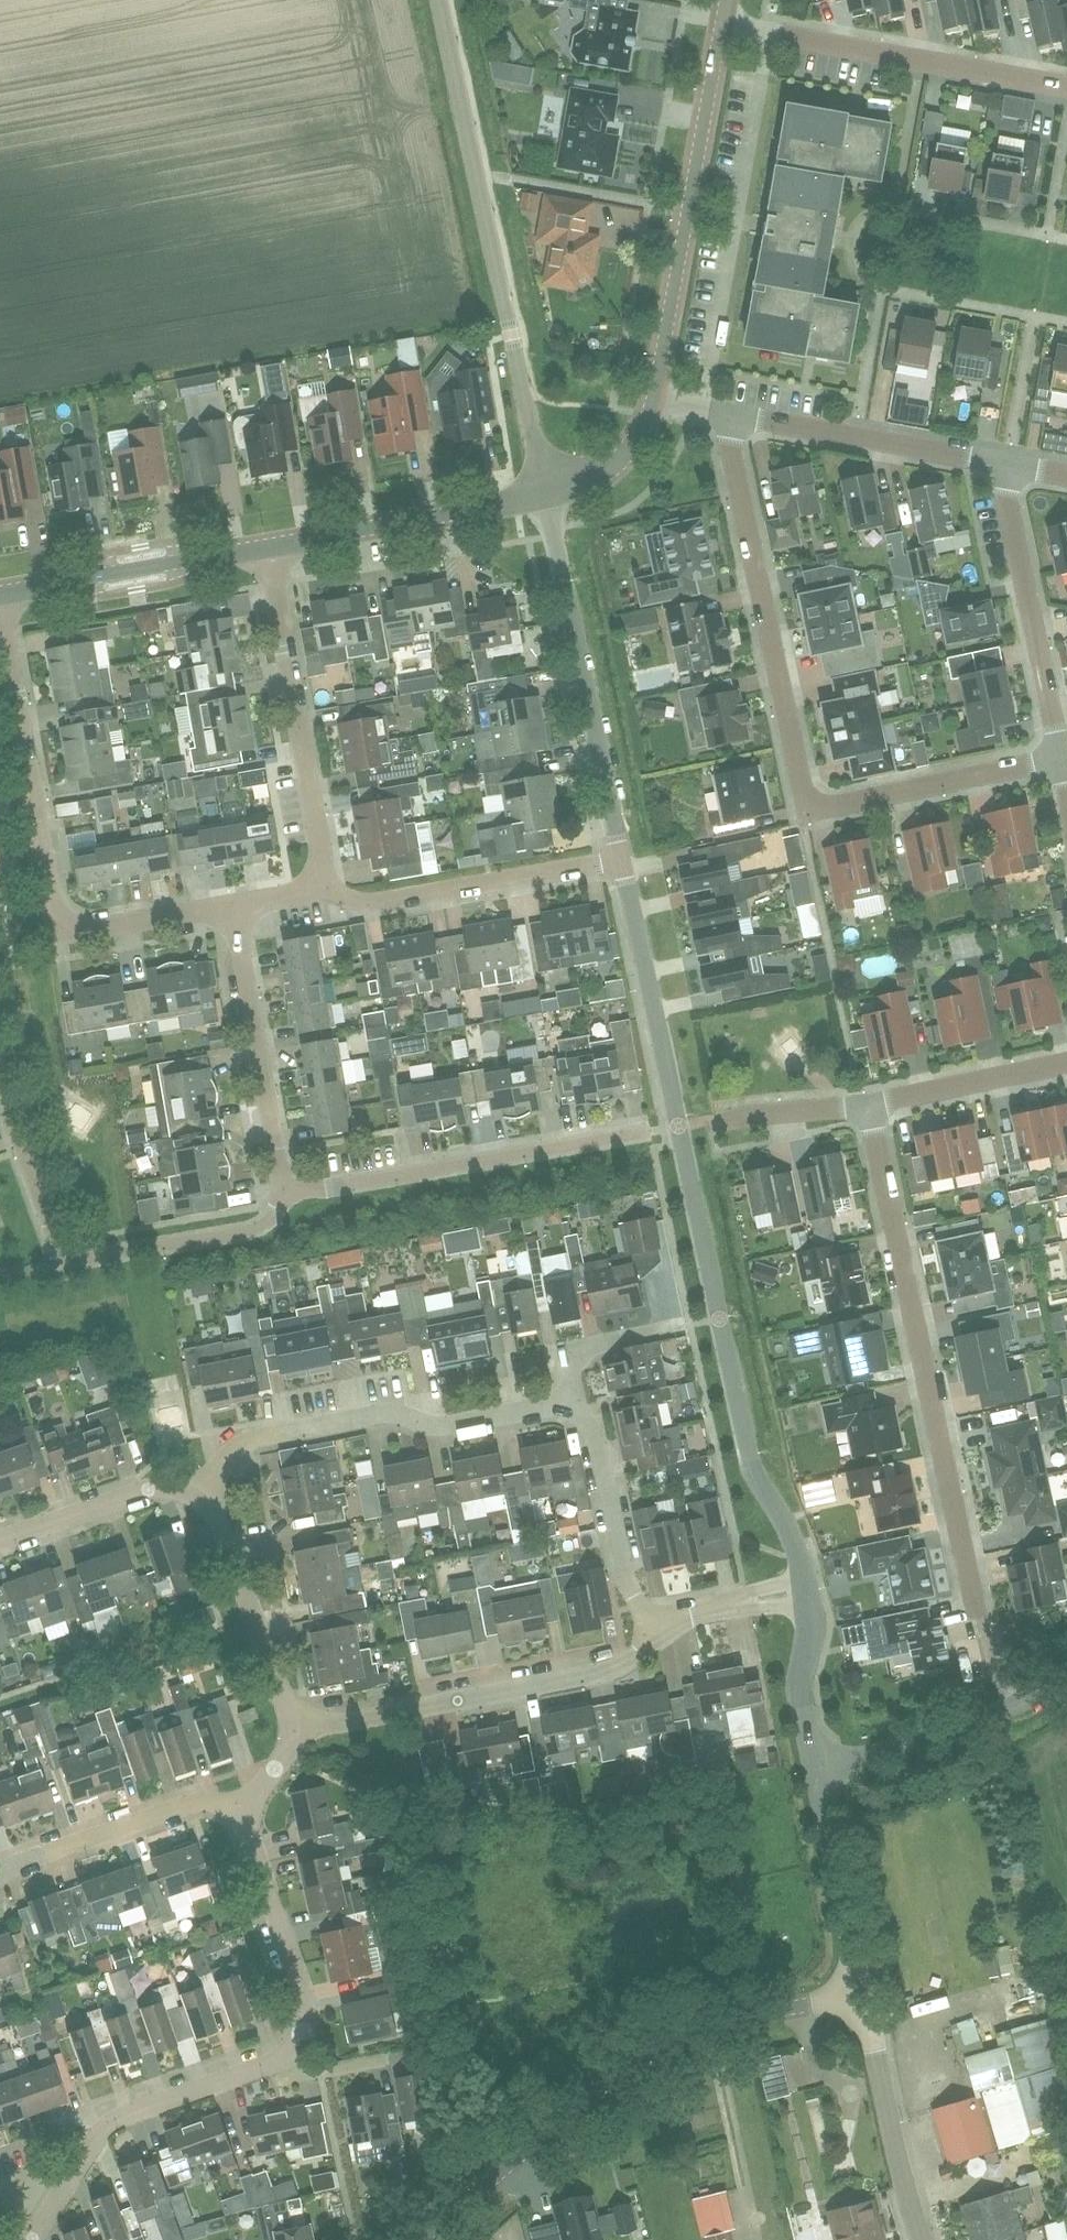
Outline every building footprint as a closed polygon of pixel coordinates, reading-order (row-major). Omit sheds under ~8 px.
[(579,62),(628,71),(639,14),(627,11),(629,0),(570,0),(569,6),(604,12),(600,34),(585,31),(576,38),(573,53),(579,62)] [(879,18),(875,0),(849,0),(851,13),(853,13),(854,17),(866,14),(865,10),(876,8),(878,18),(879,18)] [(879,18),(891,15),(891,19),(904,17),(903,13),(905,12),(902,0),(875,0),(879,18)] [(965,0),(939,0),(945,30),(946,30),(947,34),(960,31),(959,27),(970,25),(972,35),(973,35),(965,0)] [(973,35),(984,32),(985,36),(998,34),(997,29),(998,29),(992,0),(965,0),(973,35)] [(1066,52),(1055,0),(1052,0),(1031,4),(1030,0),(1015,0),(1018,14),(1031,12),(1039,47),(1040,47),(1041,51),(1054,48),(1053,44),(1063,42),(1065,52),(1066,52)] [(1066,52),(1066,51),(1066,0),(1055,0),(1066,52)] [(493,79),(514,83),(517,66),(490,60),(493,79)] [(560,165),(610,174),(616,139),(602,137),(605,117),(612,119),(615,99),(573,92),(560,165)] [(972,104),(987,106),(989,95),(974,92),(972,104)] [(1003,96),(1000,116),(1030,122),(1034,101),(1003,96)] [(827,237),(848,118),(789,108),(769,216),(767,226),(765,236),(766,236),(746,344),(806,355),(827,237)] [(927,111),(922,136),(926,136),(926,134),(941,136),(945,114),(927,111)] [(881,182),(891,126),(857,120),(847,176),(881,182)] [(933,171),(930,189),(960,194),(961,190),(969,192),(972,173),(964,172),(968,149),(940,144),(941,136),(926,134),(926,136),(920,169),(933,171)] [(972,197),(986,199),(1016,205),(1019,187),(1033,189),(1041,144),(1026,141),(1024,154),(995,149),(989,182),(975,179),(972,197)] [(578,275),(591,278),(598,237),(586,235),(591,205),(546,197),(539,241),(552,243),(544,282),(576,288),(578,275)] [(825,300),(815,357),(849,363),(859,307),(825,300)] [(898,364),(928,370),(936,324),(906,319),(901,345),(888,342),(883,369),(897,372),(898,364)] [(954,374),(984,380),(983,387),(996,390),(1001,363),(988,360),(993,334),(962,329),(954,374)] [(1059,347),(1054,372),(1040,370),(1035,397),(1049,400),(1051,392),(1066,395),(1066,348),(1059,347)] [(491,402),(485,369),(457,374),(457,375),(446,377),(439,371),(428,384),(436,431),(446,430),(449,443),(481,437),(479,422),(494,420),(491,402)] [(418,372),(390,377),(393,399),(373,402),(381,454),(415,449),(412,433),(428,430),(423,402),(418,372)] [(308,419),(312,439),(316,438),(320,465),(352,460),(348,441),(362,439),(354,391),(300,401),(304,420),(308,419)] [(261,475),(265,478),(278,476),(281,472),(286,471),(283,453),(297,450),(293,431),(289,405),(263,409),(266,427),(251,429),(251,424),(248,420),(244,417),(239,418),(236,422),(235,427),(237,445),(242,448),(250,447),(255,476),(261,475)] [(7,426),(27,423),(25,407),(5,410),(7,426)] [(182,443),(190,488),(221,482),(218,466),(232,463),(224,421),(203,424),(205,439),(182,443)] [(159,428),(131,433),(134,451),(116,454),(119,467),(107,469),(112,496),(123,494),(124,499),(157,494),(156,487),(169,485),(159,428)] [(69,464),(50,468),(57,511),(66,509),(69,512),(79,510),(81,507),(90,505),(89,498),(104,496),(95,445),(67,450),(69,464)] [(0,473),(0,521),(3,524),(16,522),(19,518),(25,517),(22,501),(38,499),(29,448),(1,453),(5,472),(0,473)] [(783,471),(775,472),(778,487),(774,488),(778,506),(782,505),(785,518),(767,522),(773,550),(801,544),(795,517),(818,513),(808,466),(800,467),(797,465),(785,467),(783,471)] [(898,528),(891,498),(879,501),(873,476),(843,482),(854,532),(883,526),(884,531),(898,528)] [(933,540),(954,536),(943,484),(935,485),(934,481),(918,485),(918,489),(910,491),(922,547),(908,550),(914,579),(931,575),(927,559),(937,557),(933,540)] [(699,594),(695,579),(712,575),(712,576),(714,575),(714,573),(713,573),(702,521),(703,521),(702,518),(700,519),(682,523),(681,519),(666,522),(667,526),(665,527),(665,526),(662,527),(663,529),(673,572),(637,580),(642,606),(699,594)] [(623,534),(648,531),(647,522),(622,524),(623,534)] [(1049,527),(1053,543),(1050,548),(1052,557),(1056,560),(1060,575),(1066,574),(1066,524),(1049,527)] [(826,590),(800,596),(801,599),(797,600),(800,616),(804,615),(807,626),(857,615),(851,587),(857,585),(854,570),(831,566),(821,568),(826,590)] [(447,581),(421,585),(429,629),(444,626),(447,639),(470,634),(470,632),(469,632),(466,612),(465,606),(452,609),(447,581)] [(949,586),(918,581),(923,606),(946,601),(949,586)] [(429,629),(421,585),(395,590),(396,596),(383,598),(387,620),(392,648),(415,644),(413,632),(429,629)] [(370,623),(365,595),(339,600),(346,643),(372,639),(376,661),(390,659),(383,621),(370,623)] [(481,610),(466,612),(469,632),(470,632),(470,634),(475,665),(478,681),(497,678),(493,657),(493,656),(504,654),(512,647),(512,642),(510,631),(520,629),(517,607),(506,609),(504,598),(479,602),(481,610)] [(317,632),(302,635),(310,676),(325,673),(321,648),(346,643),(339,600),(312,604),(317,632)] [(705,616),(702,601),(666,608),(671,635),(687,631),(696,673),(713,669),(714,673),(728,670),(727,666),(733,665),(729,647),(733,647),(730,629),(725,630),(722,613),(705,616)] [(961,608),(942,612),(949,643),(997,633),(995,625),(999,624),(996,609),(992,610),(991,602),(972,606),(971,604),(961,606),(961,608)] [(231,618),(203,622),(201,609),(173,614),(180,654),(192,652),(236,644),(231,618)] [(656,609),(622,617),(627,637),(661,630),(656,609)] [(861,633),(857,615),(807,626),(809,637),(805,637),(808,654),(812,653),(813,656),(838,650),(843,672),(881,664),(873,631),(861,633)] [(110,640),(108,626),(75,632),(77,645),(49,650),(54,676),(97,669),(93,643),(110,640)] [(192,652),(194,668),(177,671),(182,694),(215,688),(236,684),(233,672),(240,671),(236,644),(192,652)] [(952,680),(961,678),(967,706),(1010,696),(1004,668),(978,674),(973,652),(947,658),(952,680)] [(109,666),(97,669),(54,676),(58,702),(86,698),(88,710),(116,706),(109,666)] [(826,721),(829,732),(881,721),(875,695),(879,694),(874,671),(844,677),(833,680),(838,701),(824,704),(824,703),(822,704),(823,706),(824,708),(819,709),(822,722),(826,721)] [(438,676),(401,683),(403,696),(440,690),(438,676)] [(701,706),(710,746),(748,738),(745,722),(749,721),(746,706),(742,707),(738,691),(717,695),(714,683),(680,690),(684,710),(701,706)] [(215,688),(182,694),(187,693),(194,732),(205,730),(249,722),(245,696),(217,701),(215,688)] [(543,723),(538,697),(507,702),(504,688),(470,694),(472,709),(489,706),(494,731),(543,723)] [(892,724),(930,720),(928,703),(909,705),(907,689),(888,692),(892,724)] [(412,696),(400,698),(402,708),(414,706),(412,696)] [(1016,722),(1010,696),(967,706),(972,728),(956,731),(961,750),(1003,741),(1000,725),(1016,722)] [(340,724),(345,748),(388,740),(386,727),(398,725),(394,702),(366,707),(368,719),(340,724)] [(68,727),(63,728),(67,754),(111,746),(108,731),(120,729),(116,706),(88,710),(66,714),(68,727)] [(676,720),(676,708),(654,707),(653,719),(676,720)] [(886,748),(881,721),(829,732),(831,744),(827,745),(830,758),(834,757),(835,759),(834,759),(834,761),(836,761),(836,760),(850,757),(854,779),(895,770),(891,747),(886,748)] [(191,749),(195,772),(228,766),(226,754),(254,749),(249,722),(205,730),(194,732),(196,748),(191,749)] [(494,731),(498,757),(476,761),(478,775),(483,774),(518,768),(516,755),(547,749),(543,723),(494,731)] [(417,774),(413,750),(400,753),(398,738),(388,740),(345,748),(349,773),(377,768),(379,780),(417,774)] [(67,754),(72,780),(100,776),(102,789),(135,783),(131,759),(114,762),(111,746),(67,754)] [(267,767),(239,773),(242,789),(270,784),(267,767)] [(759,767),(714,777),(722,811),(709,813),(714,838),(746,831),(743,818),(769,812),(766,800),(768,799),(765,783),(763,784),(759,767)] [(518,768),(483,774),(487,797),(505,794),(507,809),(557,801),(552,775),(520,780),(518,768)] [(428,777),(433,804),(455,800),(450,773),(428,777)] [(216,778),(206,779),(209,797),(219,796),(216,778)] [(185,797),(182,779),(167,782),(170,800),(185,797)] [(355,807),(359,833),(405,825),(403,811),(413,809),(411,797),(422,796),(419,782),(380,789),(383,802),(355,807)] [(144,786),(134,788),(137,801),(146,799),(144,786)] [(134,791),(118,794),(120,809),(136,806),(134,791)] [(112,796),(99,798),(101,807),(114,805),(112,796)] [(90,800),(80,801),(82,814),(92,812),(90,800)] [(510,825),(493,828),(494,838),(480,841),(483,858),(533,850),(546,847),(543,830),(561,827),(557,801),(507,809),(510,825)] [(1038,866),(1035,851),(1026,807),(1011,810),(1010,805),(997,808),(998,813),(984,816),(997,875),(1038,866)] [(276,851),(270,815),(246,819),(254,862),(265,861),(264,853),(276,851)] [(246,819),(224,823),(231,864),(253,860),(253,863),(254,862),(246,819)] [(446,873),(443,821),(428,821),(431,873),(446,873)] [(905,833),(918,892),(947,886),(943,870),(956,868),(947,824),(932,827),(931,822),(918,825),(919,830),(905,833)] [(167,833),(165,823),(141,827),(151,881),(162,879),(160,871),(173,869),(167,833)] [(224,823),(201,827),(209,870),(209,868),(231,864),(224,823)] [(364,859),(392,854),(394,867),(422,862),(418,837),(407,839),(405,825),(359,833),(364,859)] [(131,828),(133,839),(120,841),(128,882),(150,878),(150,881),(151,881),(141,827),(131,828)] [(209,870),(201,827),(178,831),(184,867),(197,865),(198,872),(209,870)] [(721,883),(729,881),(725,866),(763,849),(760,837),(713,847),(716,860),(682,867),(687,890),(721,883)] [(853,906),(852,901),(879,895),(877,885),(868,841),(853,844),(852,839),(839,842),(840,847),(826,850),(839,909),(853,906)] [(98,845),(105,889),(106,888),(106,886),(128,882),(120,841),(98,845)] [(74,849),(81,885),(93,883),(95,890),(105,889),(98,845),(74,849)] [(724,898),(690,906),(695,929),(737,920),(733,905),(761,892),(770,888),(767,875),(757,877),(729,883),(729,881),(721,883),(724,898)] [(590,906),(566,910),(568,920),(576,966),(600,962),(613,960),(608,932),(604,910),(591,912),(590,906)] [(566,910),(542,914),(547,942),(534,945),(539,973),(576,966),(566,910)] [(498,980),(511,978),(512,983),(536,978),(530,945),(517,947),(512,919),(488,924),(498,980)] [(737,920),(695,929),(700,952),(734,945),(737,960),(745,959),(745,957),(773,951),(783,949),(780,936),(770,936),(740,936),(737,920)] [(370,950),(366,923),(351,925),(356,953),(370,950)] [(498,985),(498,980),(488,924),(464,928),(469,956),(456,958),(462,991),(498,985)] [(420,993),(456,987),(452,959),(439,961),(434,933),(410,937),(420,993)] [(279,955),(281,966),(325,958),(321,935),(284,941),(287,954),(279,955)] [(410,937),(386,941),(391,969),(378,972),(383,999),(420,993),(410,937)] [(287,988),(324,982),(320,960),(325,959),(325,958),(281,966),(281,967),(284,966),(287,988)] [(737,960),(703,967),(708,991),(742,983),(744,996),(781,989),(791,986),(788,974),(778,974),(749,974),(745,959),(737,960)] [(372,960),(362,961),(364,974),(374,973),(372,960)] [(180,1016),(203,1012),(205,1025),(220,1022),(209,961),(196,963),(196,961),(183,964),(179,963),(175,963),(171,963),(180,1016)] [(999,1012),(1014,1008),(1019,1030),(1034,1027),(1035,1032),(1048,1029),(1047,1024),(1060,1021),(1048,962),(1034,965),(1037,981),(995,990),(999,1012)] [(164,966),(160,968),(147,970),(152,994),(139,997),(143,1022),(180,1016),(171,963),(167,964),(164,966)] [(126,999),(122,974),(110,976),(106,976),(101,976),(97,977),(106,1029),(143,1022),(139,997),(126,999)] [(87,981),(73,983),(78,1007),(65,1009),(69,1035),(106,1029),(97,977),(94,977),(90,979),(87,981)] [(976,977),(947,984),(950,999),(938,1002),(947,1046),(962,1042),(963,1047),(976,1045),(975,1040),(988,1037),(976,977)] [(622,980),(605,983),(606,987),(587,990),(589,1004),(626,997),(622,980)] [(291,1010),(289,1011),(333,1004),(333,1003),(327,1004),(324,982),(287,988),(291,1010)] [(369,997),(379,995),(376,982),(375,983),(367,984),(367,987),(369,997)] [(868,1026),(853,1029),(857,1047),(871,1044),(875,1061),(890,1057),(891,1062),(904,1060),(903,1054),(917,1052),(904,993),(875,999),(878,1015),(866,1017),(868,1026)] [(681,1015),(696,1013),(694,996),(679,998),(681,1015)] [(298,1021),(301,1033),(337,1027),(333,1004),(289,1011),(291,1022),(298,1021)] [(363,1015),(365,1028),(387,1024),(385,1011),(363,1015)] [(436,1016),(440,1031),(458,1026),(454,1012),(436,1016)] [(690,1041),(702,1036),(695,1018),(683,1022),(690,1041)] [(621,1072),(639,1069),(630,1019),(611,1023),(614,1039),(591,1043),(592,1051),(601,1104),(605,1103),(609,1101),(612,1099),(625,1097),(621,1072)] [(387,1024),(365,1028),(368,1041),(390,1037),(388,1025),(387,1024)] [(208,1033),(211,1049),(226,1046),(223,1031),(208,1033)] [(343,1061),(339,1038),(303,1045),(305,1057),(297,1059),(299,1069),(343,1062),(343,1061)] [(575,1095),(577,1105),(589,1103),(593,1104),(597,1104),(601,1104),(592,1051),(555,1057),(562,1097),(575,1095)] [(392,1054),(371,1057),(375,1079),(396,1075),(392,1054)] [(84,1074),(82,1059),(81,1059),(68,1061),(67,1061),(70,1076),(84,1074)] [(215,1085),(213,1081),(210,1068),(186,1072),(184,1059),(150,1065),(156,1103),(217,1092),(216,1088),(215,1085)] [(343,1062),(299,1069),(299,1070),(301,1070),(305,1092),(347,1084),(356,1083),(352,1059),(343,1061),(343,1062)] [(526,1115),(529,1113),(542,1111),(538,1087),(551,1084),(546,1059),(509,1065),(518,1118),(522,1117),(526,1115)] [(489,1095),(494,1119),(506,1117),(510,1118),(514,1118),(518,1118),(509,1065),(472,1072),(477,1097),(489,1095)] [(452,1128),(455,1126),(468,1124),(464,1099),(477,1097),(472,1072),(435,1078),(444,1130),(448,1129),(452,1128)] [(435,1078),(398,1084),(407,1134),(420,1132),(430,1130),(432,1130),(436,1131),(440,1131),(444,1130),(435,1078)] [(347,1084),(305,1092),(309,1114),(307,1114),(307,1115),(351,1107),(347,1084)] [(397,1108),(394,1086),(379,1088),(382,1101),(383,1101),(384,1110),(397,1108)] [(195,1121),(219,1117),(217,1106),(217,1104),(217,1100),(218,1096),(217,1092),(156,1103),(162,1140),(197,1134),(195,1121)] [(1051,1155),(1066,1152),(1066,1101),(1054,1103),(1056,1109),(1042,1111),(1051,1155)] [(85,1106),(78,1122),(95,1130),(102,1114),(85,1106)] [(307,1115),(309,1125),(316,1124),(318,1137),(355,1130),(351,1107),(307,1115)] [(1026,1160),(1051,1155),(1042,1111),(1029,1114),(1028,1109),(1014,1112),(1019,1136),(1002,1139),(1010,1175),(1028,1171),(1026,1160)] [(945,1132),(954,1176),(979,1171),(981,1181),(1000,1177),(993,1141),(976,1145),(971,1121),(957,1124),(959,1129),(945,1132)] [(929,1181),(954,1176),(945,1132),(932,1135),(931,1129),(918,1132),(922,1151),(904,1154),(913,1195),(931,1191),(929,1181)] [(228,1159),(226,1155),(223,1142),(213,1144),(211,1131),(197,1134),(162,1140),(163,1141),(156,1142),(158,1153),(160,1157),(163,1158),(159,1164),(161,1178),(177,1174),(177,1175),(228,1166),(230,1166),(229,1162),(228,1159)] [(799,1170),(810,1219),(853,1210),(841,1153),(835,1154),(832,1152),(828,1151),(824,1152),(820,1154),(818,1158),(813,1159),(814,1166),(799,1170)] [(790,1171),(775,1174),(774,1167),(769,1168),(765,1166),(761,1165),(757,1166),(753,1168),(751,1172),(746,1173),(755,1215),(772,1211),(775,1226),(801,1221),(790,1171)] [(230,1166),(228,1166),(177,1175),(169,1176),(176,1218),(218,1210),(215,1193),(232,1191),(230,1180),(229,1176),(230,1173),(230,1169),(230,1166)] [(1057,1198),(1061,1215),(1066,1214),(1066,1196),(1057,1198)] [(991,1211),(988,1197),(975,1199),(977,1214),(991,1211)] [(656,1217),(638,1221),(625,1223),(631,1253),(662,1247),(656,1217)] [(945,1271),(988,1262),(982,1234),(981,1234),(978,1219),(952,1224),(955,1239),(939,1243),(945,1271)] [(495,1220),(482,1223),(485,1236),(498,1234),(495,1220)] [(477,1230),(443,1236),(446,1256),(481,1250),(477,1230)] [(584,1263),(578,1233),(565,1236),(571,1266),(584,1263)] [(532,1276),(546,1273),(539,1240),(526,1243),(532,1276)] [(843,1257),(840,1243),(799,1252),(805,1280),(823,1276),(830,1310),(868,1302),(867,1299),(870,1298),(867,1283),(864,1284),(857,1254),(843,1257)] [(642,1303),(634,1264),(633,1258),(631,1258),(625,1254),(613,1257),(611,1260),(608,1260),(610,1269),(618,1308),(642,1303)] [(595,1313),(618,1308),(610,1269),(608,1260),(598,1263),(589,1270),(590,1274),(586,1274),(595,1313)] [(994,1290),(988,1262),(945,1271),(951,1299),(968,1295),(971,1310),(997,1305),(994,1290)] [(578,1324),(577,1319),(581,1318),(571,1269),(545,1275),(555,1324),(558,1323),(560,1328),(578,1324)] [(540,1329),(530,1274),(491,1281),(496,1307),(509,1305),(514,1334),(540,1329)] [(488,1277),(478,1279),(481,1298),(483,1308),(494,1306),(489,1280),(488,1277)] [(328,1336),(340,1334),(334,1302),(335,1302),(334,1299),(332,1289),(331,1289),(330,1284),(317,1287),(326,1331),(301,1335),(308,1369),(311,1368),(312,1374),(331,1370),(330,1365),(333,1364),(328,1336)] [(410,1287),(416,1319),(429,1317),(423,1285),(410,1287)] [(416,1319),(410,1287),(396,1290),(401,1313),(376,1318),(383,1354),(408,1349),(403,1322),(416,1319)] [(383,1354),(376,1318),(368,1320),(363,1293),(334,1299),(335,1302),(334,1302),(340,1334),(353,1331),(358,1359),(383,1354)] [(481,1298),(453,1304),(454,1310),(457,1321),(457,1323),(465,1361),(493,1356),(489,1337),(485,1317),(483,1308),(481,1298)] [(437,1367),(465,1361),(457,1321),(454,1310),(437,1313),(433,1319),(435,1327),(429,1328),(437,1367)] [(960,1352),(955,1353),(958,1367),(1005,1357),(1003,1348),(1007,1340),(1015,1338),(1009,1312),(983,1317),(986,1332),(957,1338),(960,1352)] [(272,1314),(259,1317),(267,1357),(279,1354),(283,1373),(283,1374),(286,1373),(287,1378),(306,1375),(306,1369),(308,1369),(301,1335),(298,1316),(273,1321),(272,1314)] [(860,1320),(789,1335),(794,1358),(829,1351),(836,1384),(871,1376),(870,1372),(886,1368),(879,1332),(863,1335),(860,1320)] [(257,1397),(260,1396),(255,1368),(268,1366),(262,1334),(248,1337),(252,1358),(227,1363),(234,1401),(239,1400),(239,1403),(242,1405),(256,1402),(257,1399),(257,1397)] [(610,1391),(652,1382),(652,1387),(666,1384),(660,1356),(664,1355),(661,1341),(617,1350),(620,1363),(604,1366),(610,1391)] [(203,1378),(209,1406),(212,1406),(213,1408),(215,1410),(229,1407),(231,1404),(230,1402),(234,1401),(227,1363),(223,1342),(184,1349),(190,1381),(203,1378)] [(88,1389),(114,1381),(104,1351),(78,1359),(88,1389)] [(1005,1357),(958,1367),(961,1382),(966,1381),(969,1395),(979,1393),(982,1407),(1029,1397),(1023,1368),(1008,1372),(1005,1357)] [(617,1399),(620,1410),(614,1411),(619,1436),(662,1427),(657,1402),(673,1399),(671,1387),(617,1399)] [(843,1403),(824,1407),(829,1432),(846,1429),(852,1457),(864,1454),(903,1446),(895,1407),(877,1411),(874,1394),(843,1400),(843,1403)] [(1060,1399),(1039,1403),(1044,1429),(1066,1425),(1060,1399)] [(113,1406),(96,1412),(86,1415),(90,1427),(78,1431),(93,1475),(116,1467),(108,1443),(124,1437),(113,1406)] [(52,1427),(39,1431),(49,1463),(53,1474),(66,1470),(70,1483),(93,1475),(78,1431),(67,1435),(62,1423),(52,1427)] [(990,1456),(996,1485),(1044,1475),(1034,1423),(993,1431),(998,1454),(990,1456)] [(2,1452),(16,1492),(38,1484),(28,1454),(40,1450),(32,1425),(10,1433),(15,1447),(2,1452)] [(659,1466),(686,1460),(682,1440),(681,1440),(678,1427),(663,1430),(662,1427),(619,1436),(625,1460),(636,1458),(639,1470),(659,1466)] [(565,1442),(544,1446),(553,1496),(554,1501),(576,1497),(579,1511),(592,1509),(585,1477),(573,1480),(565,1442)] [(326,1462),(339,1459),(336,1446),(304,1452),(306,1464),(281,1469),(286,1493),(331,1484),(326,1462)] [(522,1450),(529,1489),(530,1494),(518,1496),(524,1528),(537,1525),(533,1500),(553,1496),(544,1446),(522,1450)] [(478,1458),(476,1459),(487,1512),(508,1508),(506,1498),(505,1493),(506,1493),(502,1475),(498,1455),(496,1455),(496,1453),(493,1451),(480,1453),(477,1457),(478,1458)] [(2,1452),(0,1452),(0,1497),(16,1492),(2,1452)] [(463,1504),(451,1507),(454,1525),(457,1540),(459,1552),(473,1550),(469,1533),(469,1531),(467,1519),(487,1515),(487,1512),(476,1459),(475,1459),(474,1454),(456,1458),(457,1463),(455,1463),(458,1480),(460,1489),(462,1502),(463,1504)] [(451,1508),(439,1511),(429,1459),(428,1459),(428,1457),(425,1455),(410,1458),(408,1461),(408,1463),(418,1515),(439,1511),(442,1527),(454,1525),(451,1508)] [(418,1515),(408,1463),(386,1467),(393,1503),(381,1505),(392,1559),(405,1557),(398,1519),(418,1515)] [(893,1464),(849,1473),(853,1497),(873,1493),(881,1529),(918,1522),(909,1475),(896,1478),(893,1464)] [(1044,1475),(996,1485),(1004,1484),(1011,1513),(1026,1510),(1029,1524),(1054,1518),(1044,1475)] [(838,1502),(833,1479),(801,1486),(806,1509),(838,1502)] [(333,1496),(331,1484),(286,1493),(290,1517),(315,1512),(318,1525),(346,1519),(343,1507),(348,1506),(346,1494),(333,1496)] [(524,1528),(518,1496),(506,1498),(508,1508),(512,1530),(524,1528)] [(678,1520),(688,1566),(716,1560),(709,1531),(723,1528),(716,1498),(675,1507),(677,1520),(678,1520)] [(654,1539),(660,1568),(687,1562),(688,1566),(678,1520),(677,1520),(660,1524),(657,1506),(634,1511),(640,1542),(654,1539)] [(297,1552),(298,1555),(295,1555),(293,1557),(296,1574),(299,1575),(302,1575),(302,1577),(341,1570),(340,1569),(346,1568),(344,1554),(351,1548),(350,1542),(354,1541),(352,1528),(322,1533),(325,1546),(297,1552)] [(157,1578),(170,1573),(176,1591),(190,1586),(203,1582),(194,1557),(187,1535),(174,1539),(171,1532),(169,1533),(168,1531),(165,1530),(154,1534),(153,1536),(153,1539),(144,1542),(157,1578)] [(910,1537),(887,1542),(859,1548),(865,1575),(889,1570),(896,1601),(895,1601),(896,1603),(934,1595),(925,1549),(923,1549),(923,1550),(913,1552),(910,1537)] [(1064,1578),(1057,1544),(1024,1551),(1027,1563),(1010,1567),(1019,1610),(1023,1609),(1024,1614),(1039,1610),(1038,1606),(1053,1603),(1049,1581),(1064,1578)] [(124,1549),(100,1557),(112,1594),(136,1586),(142,1603),(155,1599),(146,1574),(134,1578),(124,1549)] [(77,1563),(78,1565),(75,1566),(85,1595),(73,1599),(78,1615),(81,1624),(94,1619),(92,1613),(116,1605),(112,1594),(100,1557),(97,1558),(97,1556),(93,1554),(79,1559),(77,1563)] [(25,1576),(39,1616),(43,1627),(78,1615),(73,1599),(69,1588),(57,1593),(48,1568),(25,1576)] [(565,1590),(574,1633),(602,1628),(596,1597),(609,1595),(604,1568),(580,1572),(583,1586),(565,1590)] [(338,1613),(337,1611),(367,1605),(364,1592),(345,1595),(341,1570),(302,1577),(303,1580),(299,1580),(298,1582),(301,1599),(303,1601),(306,1600),(307,1603),(308,1603),(311,1618),(338,1613)] [(25,1576),(3,1584),(11,1609),(0,1612),(0,1617),(1,1619),(8,1639),(30,1632),(26,1620),(39,1616),(25,1576)] [(529,1640),(532,1642),(544,1640),(546,1636),(546,1634),(549,1633),(543,1599),(555,1597),(552,1578),(538,1581),(515,1585),(525,1638),(528,1637),(529,1640)] [(496,1589),(491,1585),(477,1588),(482,1612),(495,1610),(501,1643),(505,1642),(505,1644),(509,1646),(520,1644),(523,1641),(522,1638),(525,1638),(515,1585),(496,1589)] [(483,1615),(482,1612),(477,1588),(451,1593),(455,1614),(442,1616),(450,1653),(475,1648),(470,1618),(483,1615)] [(424,1658),(450,1653),(442,1616),(429,1619),(425,1598),(400,1603),(402,1617),(415,1615),(424,1658)] [(927,1608),(862,1622),(862,1624),(866,1643),(869,1657),(911,1648),(916,1671),(923,1670),(928,1673),(938,1671),(942,1666),(949,1664),(946,1648),(946,1647),(944,1635),(943,1635),(940,1620),(929,1622),(927,1608)] [(318,1659),(359,1651),(354,1626),(370,1623),(367,1610),(331,1616),(334,1629),(313,1633),(318,1659)] [(0,1619),(0,1647),(9,1644),(8,1639),(1,1619),(0,1619)] [(99,1640),(95,1627),(85,1631),(89,1643),(99,1640)] [(359,1651),(318,1659),(323,1685),(344,1681),(346,1694),(391,1685),(388,1672),(379,1673),(377,1663),(362,1666),(359,1651)] [(209,1653),(185,1663),(191,1678),(215,1668),(209,1653)] [(15,1662),(2,1666),(6,1677),(19,1672),(15,1662)] [(726,1712),(730,1734),(755,1729),(756,1738),(771,1736),(760,1677),(746,1680),(742,1664),(718,1668),(726,1712)] [(726,1712),(718,1668),(693,1673),(699,1705),(687,1708),(689,1719),(692,1735),(714,1731),(717,1727),(714,1714),(726,1712)] [(193,1719),(189,1707),(180,1683),(168,1687),(181,1724),(193,1719)] [(645,1696),(643,1696),(650,1735),(651,1735),(663,1732),(660,1739),(661,1746),(666,1752),(672,1756),(679,1756),(682,1769),(698,1766),(692,1735),(689,1719),(674,1722),(668,1691),(665,1692),(665,1690),(662,1688),(647,1691),(645,1694),(645,1696)] [(628,1750),(653,1745),(651,1735),(650,1735),(643,1696),(641,1697),(641,1695),(638,1693),(622,1696),(620,1699),(621,1701),(618,1701),(624,1731),(611,1734),(616,1760),(629,1757),(628,1750)] [(189,1707),(193,1719),(209,1764),(232,1756),(217,1712),(229,1708),(225,1695),(189,1707)] [(59,1749),(43,1700),(29,1705),(46,1754),(59,1749)] [(603,1762),(616,1760),(611,1734),(598,1736),(592,1706),(590,1707),(589,1704),(587,1702),(566,1706),(575,1749),(599,1745),(603,1762)] [(28,1706),(13,1711),(23,1738),(38,1733),(28,1706)] [(545,1715),(542,1716),(548,1746),(535,1749),(540,1775),(553,1772),(550,1754),(575,1749),(566,1706),(546,1710),(544,1713),(545,1715)] [(242,1723),(257,1717),(253,1707),(238,1713),(242,1723)] [(98,1793),(123,1785),(112,1755),(125,1750),(120,1736),(110,1708),(94,1713),(102,1735),(80,1742),(98,1793)] [(129,1733),(120,1736),(125,1750),(135,1781),(158,1773),(142,1728),(155,1724),(151,1712),(124,1720),(129,1733)] [(520,1740),(517,1721),(489,1726),(496,1765),(512,1762),(514,1775),(537,1770),(531,1738),(520,1740)] [(181,1724),(175,1726),(158,1732),(173,1777),(196,1769),(181,1724)] [(496,1765),(489,1726),(461,1732),(464,1752),(449,1755),(455,1786),(483,1781),(480,1768),(496,1765)] [(73,1802),(98,1793),(80,1742),(56,1750),(73,1802)] [(29,1817),(53,1809),(36,1757),(23,1762),(27,1773),(15,1777),(29,1817)] [(447,1777),(445,1763),(424,1767),(423,1767),(425,1781),(426,1781),(445,1777),(447,1777)] [(545,1808),(539,1776),(524,1779),(530,1811),(545,1808)] [(15,1777),(0,1783),(0,1815),(4,1826),(29,1817),(15,1777)] [(317,1851),(323,1850),(324,1854),(393,1839),(392,1834),(366,1840),(355,1842),(351,1821),(333,1825),(325,1787),(292,1794),(302,1839),(314,1837),(317,1851)] [(395,1848),(393,1839),(324,1854),(325,1859),(301,1864),(306,1889),(342,1881),(339,1867),(345,1866),(344,1859),(369,1853),(395,1848)] [(174,1851),(187,1889),(208,1881),(195,1844),(192,1845),(192,1843),(189,1842),(175,1846),(174,1849),(175,1851),(174,1851)] [(192,1904),(187,1889),(174,1851),(153,1859),(159,1878),(166,1896),(167,1895),(168,1900),(172,1911),(192,1904)] [(129,1867),(105,1875),(122,1926),(146,1918),(147,1921),(160,1916),(155,1904),(151,1892),(139,1896),(129,1868),(129,1867)] [(91,1912),(78,1917),(87,1942),(99,1937),(123,1929),(122,1926),(105,1875),(103,1876),(102,1873),(99,1872),(83,1878),(82,1880),(83,1883),(81,1883),(91,1912)] [(328,1958),(367,1949),(382,1946),(377,1923),(402,1917),(399,1904),(381,1908),(377,1894),(361,1897),(360,1890),(345,1893),(342,1881),(306,1889),(311,1913),(336,1908),(338,1918),(369,1911),(372,1924),(323,1934),(328,1958)] [(226,1901),(221,1884),(209,1888),(214,1904),(226,1901)] [(29,1906),(18,1910),(29,1943),(42,1939),(41,1937),(67,1928),(73,1946),(86,1942),(87,1942),(78,1917),(65,1921),(55,1892),(53,1893),(51,1889),(38,1893),(38,1898),(28,1901),(29,1906)] [(162,1922),(174,1918),(172,1911),(168,1900),(156,1904),(162,1922)] [(0,1935),(0,1976),(9,1973),(15,1990),(25,1986),(20,1969),(8,1933),(0,1935)] [(127,1948),(110,1954),(115,1968),(132,1962),(127,1948)] [(333,1982),(372,1973),(367,1949),(328,1958),(333,1982)] [(246,1958),(233,1962),(210,1970),(221,2000),(230,2027),(253,2019),(246,2001),(259,1996),(250,1970),(246,1958)] [(409,2007),(403,1980),(415,1977),(412,1964),(382,1970),(385,1984),(384,1984),(387,1999),(345,2008),(353,2042),(396,2033),(391,2011),(409,2007)] [(221,2000),(210,1970),(198,1974),(202,1986),(179,1994),(194,2039),(217,2031),(208,2004),(221,2000)] [(149,2005),(139,2008),(145,2026),(154,2053),(177,2045),(168,2018),(180,2014),(170,1984),(157,1988),(145,1992),(149,2005)] [(132,2031),(145,2026),(139,2008),(134,1996),(111,2004),(116,2016),(103,2020),(110,2038),(119,2065),(142,2057),(132,2031)] [(110,2038),(103,2020),(99,2008),(87,2013),(91,2025),(68,2033),(83,2077),(106,2069),(97,2043),(110,2038)] [(1066,2128),(1066,2027),(1065,2021),(1012,2036),(1007,2039),(1009,2045),(1004,2046),(1006,2050),(1014,2077),(1015,2080),(982,2090),(999,2149),(1040,2136),(1047,2134),(1066,2128)] [(1015,2080),(1014,2077),(1006,2050),(1004,2046),(967,2057),(978,2092),(982,2090),(1015,2080)] [(44,2108),(66,2101),(53,2065),(47,2047),(36,2051),(42,2069),(31,2072),(44,2108)] [(23,2116),(44,2108),(31,2072),(20,2076),(14,2059),(4,2062),(23,2116)] [(23,2116),(4,2062),(0,2064),(0,2083),(0,2118),(2,2123),(23,2116)] [(430,2072),(397,2078),(406,2122),(423,2118),(427,2140),(457,2134),(450,2100),(436,2103),(430,2072)] [(352,2094),(352,2098),(348,2099),(356,2140),(352,2141),(357,2165),(378,2161),(406,2156),(400,2122),(387,2124),(381,2093),(376,2094),(376,2090),(352,2094)] [(933,2112),(934,2112),(950,2164),(996,2149),(996,2148),(995,2148),(979,2097),(933,2111),(933,2112)] [(304,2159),(329,2154),(322,2123),(309,2125),(305,2105),(277,2111),(285,2150),(301,2146),(304,2159)] [(285,2150),(277,2111),(249,2117),(257,2155),(285,2150)] [(193,2123),(206,2160),(220,2155),(223,2165),(229,2168),(236,2165),(237,2164),(233,2151),(220,2114),(193,2123)] [(170,2144),(157,2148),(159,2156),(170,2187),(194,2178),(190,2166),(206,2160),(193,2123),(166,2132),(170,2144)] [(120,2168),(119,2168),(133,2206),(135,2212),(139,2224),(162,2216),(164,2221),(176,2217),(172,2204),(169,2195),(164,2183),(156,2158),(143,2163),(142,2160),(120,2168)] [(256,2207),(278,2202),(267,2170),(253,2175),(253,2174),(240,2178),(251,2209),(256,2207)] [(1009,2193),(964,2207),(974,2239),(986,2239),(1003,2235),(1004,2238),(1022,2232),(1015,2211),(1038,2204),(1033,2186),(1010,2193),(1009,2193)] [(142,2233),(130,2237),(114,2193),(91,2201),(105,2239),(145,2239),(142,2233)] [(527,2229),(530,2239),(603,2239),(601,2233),(616,2229),(618,2233),(637,2228),(630,2199),(611,2204),(613,2212),(596,2217),(589,2193),(553,2203),(558,2221),(527,2229)] [(256,2207),(263,2239),(313,2239),(310,2225),(307,2226),(293,2229),(289,2211),(303,2208),(301,2197),(278,2202),(256,2207)] [(832,2211),(840,2239),(881,2239),(871,2202),(832,2211)] [(1063,2220),(1042,2225),(1045,2239),(1066,2239),(1066,2238),(1063,2220)] [(65,2239),(91,2239),(86,2226),(63,2235),(65,2239)] [(705,2236),(706,2239),(730,2239),(727,2230),(705,2236)]
